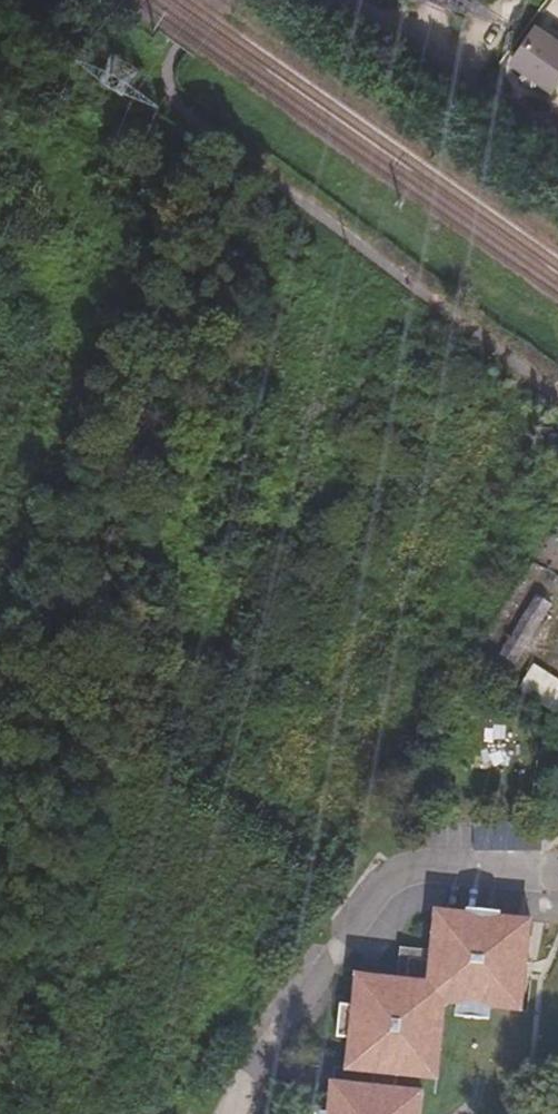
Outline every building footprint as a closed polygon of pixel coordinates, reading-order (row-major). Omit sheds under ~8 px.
[(537,35),(557,49),(557,35),(543,25),(537,35)] [(518,65),(529,72),(525,79),(526,82),(536,89),(539,89),(544,82),(555,90),(557,85),(557,49),(537,35),(518,65)] [(498,657),(510,666),(548,611),(533,602),(498,657)] [(494,1003),(524,1006),(535,917),(508,913),(441,907),(436,945),(405,943),(400,974),(360,970),(356,1001),(342,1000),(339,1032),(352,1033),(348,1064),(335,1062),(330,1107),(317,1106),(317,1113),(420,1113),(423,1087),(398,1084),(400,1071),(439,1074),(448,998),(460,999),(459,1013),(492,1017),(494,1003)]
